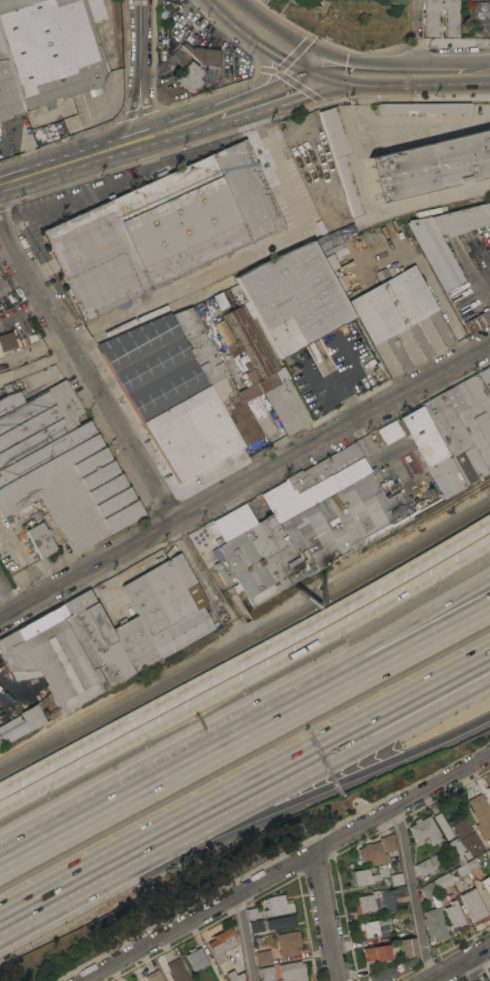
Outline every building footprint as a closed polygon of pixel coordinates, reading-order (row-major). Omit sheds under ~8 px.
[(23,112),(0,38),(0,0),(100,0),(106,19),(93,23),(108,71),(102,85),(101,86),(103,92),(90,96),(88,90),(23,112)] [(305,9),(292,0),(311,0),(305,9)] [(443,2),(443,0),(458,0),(458,15),(460,15),(460,17),(458,17),(458,26),(459,26),(459,28),(459,36),(446,36),(445,9),(443,9),(443,6),(440,6),(440,9),(438,9),(438,14),(438,16),(438,36),(428,36),(425,34),(424,0),(440,0),(440,2),(443,2)] [(488,0),(489,0),(489,1),(489,17),(489,24),(489,28),(489,36),(475,36),(475,35),(474,35),(474,34),(474,33),(472,33),(472,29),(474,29),(473,1),(488,1),(488,0)] [(219,49),(217,66),(199,64),(191,56),(181,67),(169,56),(167,57),(155,46),(157,44),(155,43),(156,41),(154,39),(160,34),(162,36),(163,34),(165,36),(166,35),(167,36),(168,35),(178,43),(176,45),(178,47),(183,41),(190,48),(192,46),(219,49)] [(23,112),(0,120),(0,38),(23,112)] [(174,78),(185,66),(184,65),(190,60),(203,72),(198,77),(203,82),(193,92),(192,92),(191,92),(186,88),(174,78)] [(470,102),(470,115),(378,115),(378,103),(470,102)] [(351,153),(345,155),(363,213),(352,217),(318,111),(336,105),(351,153)] [(487,128),(489,140),(489,175),(378,202),(368,157),(487,128)] [(244,138),(263,182),(275,176),(281,191),(270,196),(284,228),(286,228),(288,233),(289,232),(294,243),(245,265),(240,254),(241,254),(239,250),(185,274),(190,286),(129,314),(125,306),(84,326),(41,230),(244,138)] [(430,216),(489,202),(489,221),(489,219),(488,219),(486,220),(487,223),(446,238),(445,232),(440,234),(465,280),(443,291),(405,222),(408,221),(407,220),(430,215),(430,216)] [(413,264),(455,341),(390,377),(371,342),(368,343),(346,304),(349,302),(348,300),(413,264)] [(330,271),(341,265),(344,271),(340,273),(343,279),(348,276),(351,283),(347,285),(348,288),(342,292),(330,271)] [(246,301),(237,305),(228,288),(238,283),(246,301)] [(103,336),(187,299),(192,309),(173,318),(108,347),(103,336)] [(311,421),(286,435),(262,392),(244,402),(238,391),(250,384),(244,373),(247,371),(243,364),(249,360),(243,349),(231,356),(213,324),(221,319),(233,340),(237,338),(223,314),(245,302),(281,367),(283,366),(289,377),(287,378),(311,421)] [(488,308),(489,312),(489,322),(469,334),(462,322),(488,308)] [(192,309),(262,435),(243,445),(173,318),(192,309)] [(173,318),(243,445),(177,482),(101,354),(107,352),(105,348),(108,347),(173,318)] [(17,347),(0,352),(0,334),(11,330),(17,347)] [(420,403),(489,364),(489,471),(465,485),(421,405),(420,403)] [(2,517),(0,513),(0,394),(6,393),(18,389),(24,401),(64,378),(83,411),(78,414),(80,417),(76,419),(79,424),(88,419),(145,514),(74,553),(59,525),(56,527),(39,497),(2,517)] [(466,487),(444,499),(407,433),(405,435),(396,420),(399,418),(399,417),(421,405),(465,485),(466,487)] [(394,419),(402,434),(384,444),(376,429),(377,429),(394,419)] [(364,458),(363,458),(369,469),(375,466),(383,480),(377,483),(385,498),(398,491),(413,517),(307,575),(306,574),(252,606),(235,578),(225,584),(213,563),(223,558),(206,527),(213,523),(211,521),(244,502),(256,522),(271,514),(260,494),(285,480),(284,478),(300,469),(301,471),(355,441),(364,458)] [(25,530),(41,521),(46,528),(48,527),(51,534),(49,535),(57,549),(56,550),(57,552),(53,554),(52,552),(40,558),(25,530)] [(121,585),(179,552),(207,603),(202,606),(214,628),(161,658),(161,657),(137,614),(121,585)] [(6,743),(0,732),(0,725),(20,714),(19,712),(49,692),(40,675),(14,680),(0,653),(0,638),(88,588),(111,629),(135,672),(51,719),(50,719),(6,743)] [(135,672),(111,629),(137,614),(161,657),(135,672)] [(479,794),(489,813),(489,837),(482,841),(473,826),(477,824),(470,812),(472,811),(466,801),(479,794)] [(453,836),(446,841),(432,817),(439,813),(453,836)] [(472,832),(473,831),(483,850),(466,860),(462,854),(461,855),(465,862),(459,866),(446,843),(456,837),(454,833),(455,832),(448,821),(461,814),(472,832)] [(436,831),(434,832),(439,840),(432,844),(427,836),(416,842),(407,827),(414,824),(412,821),(418,818),(420,821),(428,816),(436,831)] [(391,834),(396,849),(385,853),(379,838),(391,834)] [(384,855),(386,854),(389,862),(371,865),(369,860),(362,863),(357,849),(364,847),(363,845),(368,843),(369,845),(378,841),(384,855)] [(414,865),(425,859),(429,857),(428,856),(430,855),(431,856),(434,855),(438,863),(434,865),(436,868),(420,877),(414,865)] [(473,858),(478,867),(459,878),(459,879),(452,883),(438,891),(432,880),(473,858)] [(354,887),(353,883),(350,883),(349,879),(350,879),(348,868),(352,867),(353,871),(367,869),(369,875),(376,874),(378,880),(371,881),(372,884),(354,887)] [(388,870),(393,869),(394,874),(400,873),(402,884),(391,886),(388,870)] [(478,881),(489,874),(489,902),(478,881)] [(418,888),(429,882),(435,893),(424,899),(418,888)] [(354,906),(357,905),(356,897),(371,894),(370,892),(379,890),(379,892),(396,888),(396,887),(404,885),(407,901),(395,903),(397,910),(385,912),(383,904),(379,905),(380,910),(355,915),(354,906)] [(489,919),(482,923),(481,921),(472,926),(471,923),(472,923),(468,916),(465,909),(466,909),(459,895),(473,888),(489,919)] [(265,916),(264,909),(268,908),(266,897),(283,894),(284,900),(292,898),(292,901),(291,902),(293,911),(265,916)] [(467,929),(456,933),(455,931),(451,933),(448,925),(450,924),(443,908),(450,905),(448,902),(454,899),(467,929)] [(246,908),(255,906),(256,911),(261,910),(262,916),(258,917),(258,918),(248,919),(246,908)] [(447,936),(449,935),(450,937),(435,941),(434,936),(431,937),(429,937),(427,936),(422,921),(423,921),(422,919),(424,918),(422,912),(438,907),(447,936)] [(295,914),(295,916),(297,915),(297,919),(296,919),(297,927),(272,931),(272,928),(267,929),(265,919),(295,914)] [(378,926),(376,920),(389,918),(390,924),(387,925),(378,926)] [(261,919),(264,930),(250,933),(248,921),(261,919)] [(375,920),(378,936),(364,939),(363,934),(359,935),(357,924),(375,920)] [(378,926),(387,925),(389,934),(379,936),(378,926)] [(210,948),(206,943),(214,938),(212,936),(218,932),(219,933),(230,926),(236,936),(234,937),(237,944),(222,952),(226,959),(225,960),(226,963),(223,965),(221,962),(219,963),(210,948)] [(298,930),(301,946),(296,946),(298,954),(280,957),(280,955),(279,955),(278,951),(279,951),(276,934),(298,930)] [(416,956),(402,958),(400,948),(398,948),(396,940),(413,938),(416,956)] [(390,962),(371,966),(370,961),(364,962),(361,949),(387,944),(390,962)] [(185,955),(190,952),(188,949),(193,947),(195,949),(200,947),(208,962),(193,970),(185,955)] [(270,949),(272,963),(258,966),(255,951),(270,949)] [(179,957),(193,980),(173,980),(170,975),(172,974),(166,964),(179,957)] [(401,964),(414,958),(417,964),(403,970),(401,964)] [(303,962),(307,980),(295,980),(294,978),(282,980),(278,964),(300,960),(301,963),(303,962)] [(244,970),(246,980),(230,980),(226,972),(223,974),(220,968),(230,963),(233,968),(233,969),(236,975),(244,970)] [(273,965),(276,980),(274,980),(260,980),(258,968),(273,965)] [(390,980),(388,980),(369,980),(366,975),(378,971),(379,972),(393,967),(396,975),(389,978),(390,980)] [(157,969),(164,980),(147,980),(144,976),(157,969)]
